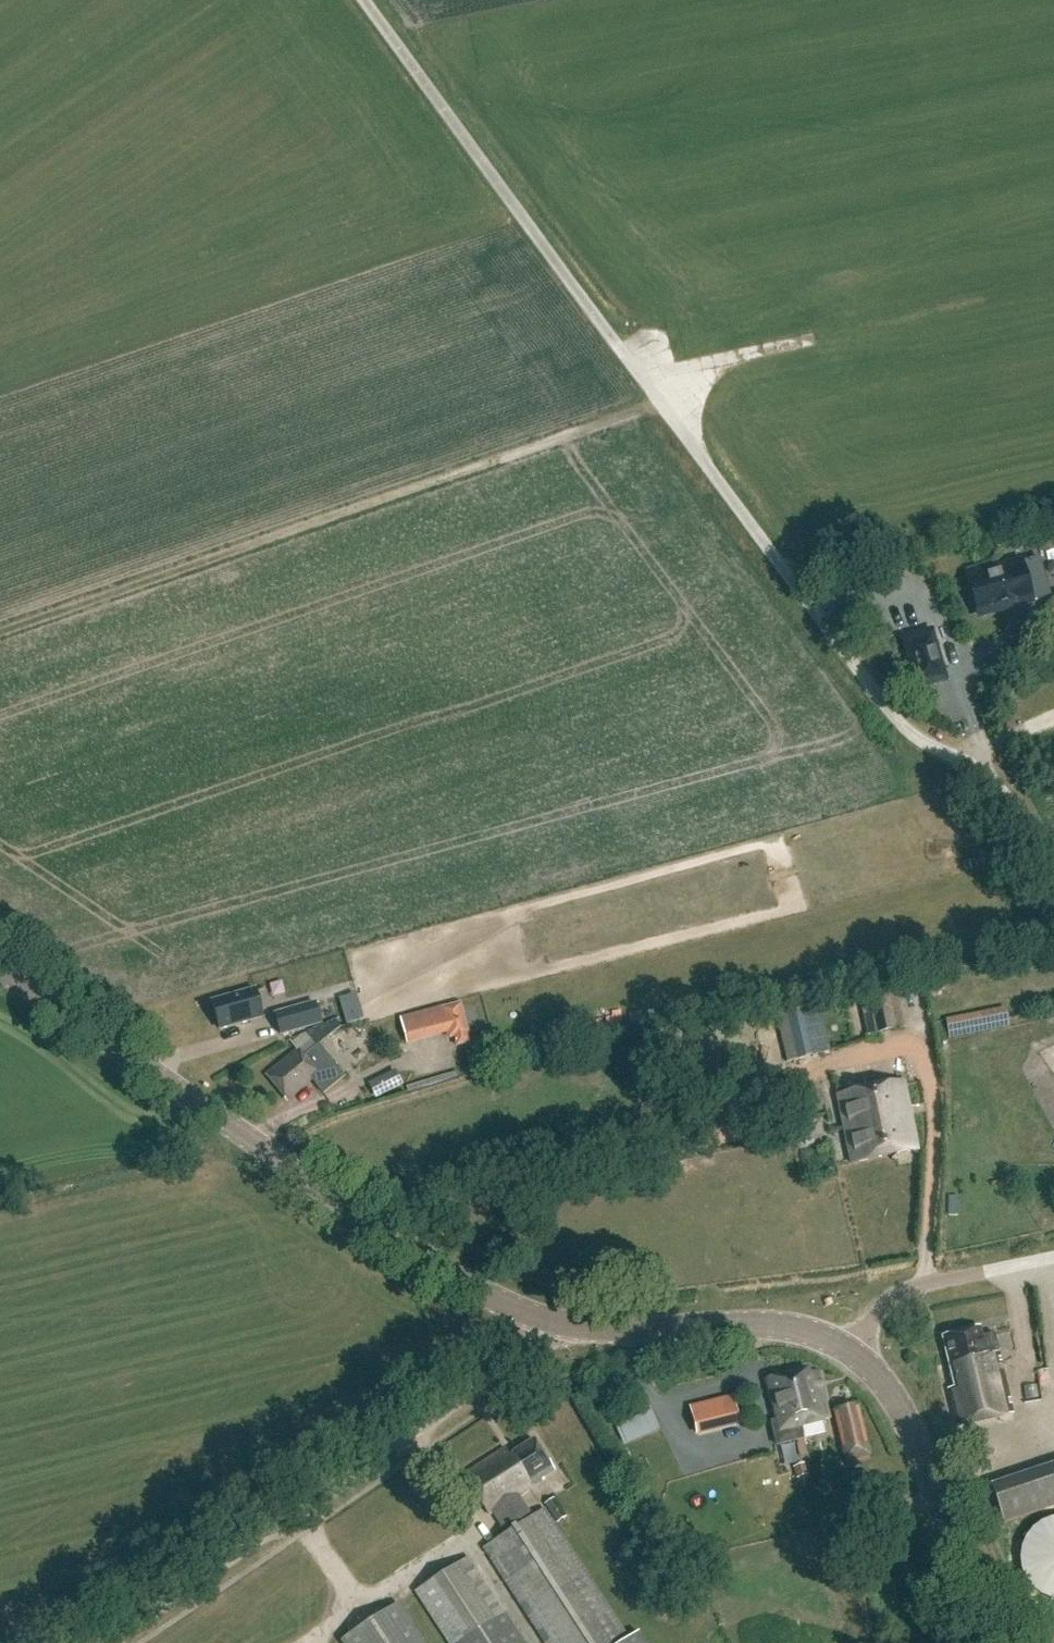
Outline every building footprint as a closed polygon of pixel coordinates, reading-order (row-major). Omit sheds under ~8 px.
[(980,615),(1030,601),(1020,563),(969,577),(980,615)] [(911,671),(916,689),(945,681),(941,663),(911,671)] [(212,1002),(220,1030),(263,1018),(255,990),(212,1002)] [(877,1033),(892,1030),(885,993),(870,996),(877,1033)] [(275,1014),(281,1035),(321,1024),(315,1003),(275,1014)] [(470,1043),(467,1033),(460,1005),(428,1014),(434,1036),(448,1032),(450,1038),(455,1036),(457,1047),(470,1043)] [(803,1010),(788,1013),(795,1043),(784,1046),(787,1062),(825,1053),(821,1037),(810,1040),(803,1010)] [(345,1077),(319,1045),(303,1058),(296,1050),(267,1075),(288,1101),(312,1081),(324,1095),(345,1077)] [(381,1078),(369,1084),(377,1099),(388,1094),(381,1078)] [(851,1164),(917,1151),(904,1083),(838,1096),(851,1164)] [(792,1112),(794,1123),(812,1119),(810,1109),(792,1112)] [(982,1336),(980,1329),(945,1337),(953,1387),(948,1388),(957,1427),(1007,1416),(993,1354),(999,1352),(995,1333),(982,1336)] [(788,1377),(799,1424),(828,1417),(817,1370),(788,1376),(788,1377)] [(799,1424),(788,1377),(788,1376),(787,1372),(766,1377),(776,1418),(770,1420),(775,1443),(802,1436),(799,1424)] [(844,1463),(871,1457),(859,1404),(833,1411),(844,1463)] [(532,1488),(529,1483),(553,1469),(534,1439),(509,1455),(504,1448),(463,1474),(488,1513),(493,1510),(506,1534),(484,1548),(545,1642),(645,1642),(638,1632),(628,1638),(545,1510),(532,1518),(519,1497),(532,1488)] [(990,1484),(1002,1522),(1053,1505),(1053,1464),(990,1484)] [(810,1487),(793,1491),(797,1505),(814,1501),(810,1487)] [(558,1524),(567,1518),(555,1498),(545,1504),(558,1524)] [(416,1592),(448,1642),(524,1642),(470,1558),(416,1592)] [(397,1604),(342,1639),(344,1642),(422,1642),(397,1604)]
